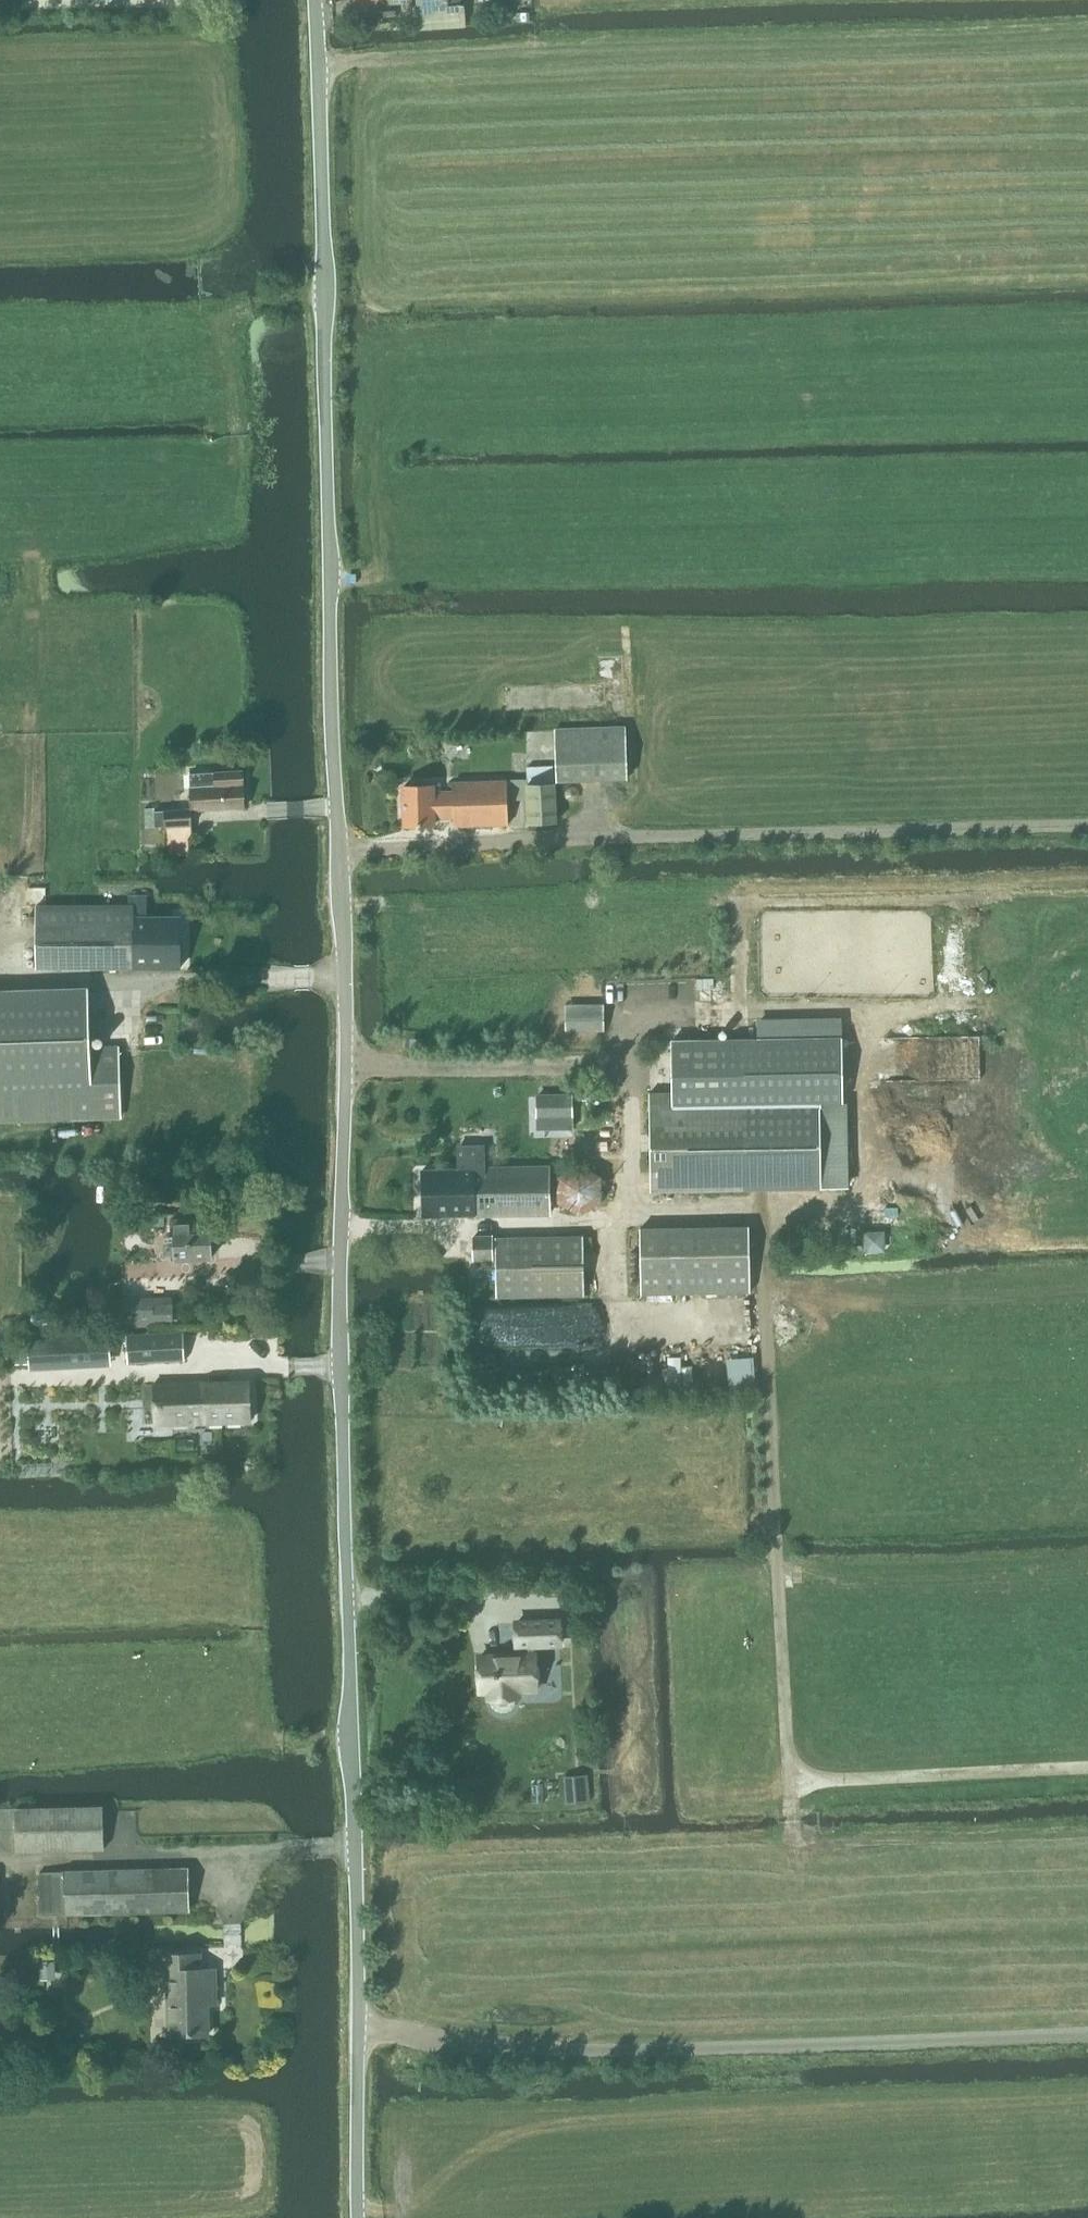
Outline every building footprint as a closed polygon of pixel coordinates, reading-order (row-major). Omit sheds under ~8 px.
[(448,7),(460,6),(460,0),(418,0),(418,9),(448,7)] [(557,782),(628,780),(626,726),(555,728),(557,782)] [(556,823),(556,817),(554,766),(528,767),(530,824),(556,823)] [(192,810),(245,807),(243,771),(190,774),(192,810)] [(455,826),(509,824),(508,781),(453,783),(453,791),(434,792),(434,786),(404,787),(406,826),(435,825),(435,818),(454,818),(455,826)] [(165,811),(155,812),(156,827),(166,827),(192,825),(191,817),(191,809),(165,811)] [(180,968),(180,917),(147,917),(148,900),(148,897),(130,897),(129,906),(37,906),(38,969),(135,969),(135,968),(180,968)] [(0,995),(0,1121),(121,1117),(119,1048),(93,1048),(90,1049),(88,992),(0,995)] [(604,1031),(604,1010),(567,1011),(567,1032),(604,1031)] [(651,1191),(822,1189),(821,1102),(843,1102),(842,1038),(673,1040),(673,1093),(650,1093),(651,1191)] [(574,1117),(573,1094),(537,1094),(537,1117),(574,1117)] [(475,1164),(474,1155),(474,1151),(458,1151),(458,1170),(423,1170),(424,1216),(550,1214),(549,1168),(480,1169),(480,1164),(475,1164)] [(603,1202),(602,1177),(580,1164),(557,1177),(558,1203),(580,1216),(603,1202)] [(176,1237),(163,1237),(164,1256),(177,1255),(177,1260),(212,1259),(210,1227),(210,1217),(193,1218),(175,1219),(176,1237)] [(641,1295),(750,1293),(749,1226),(640,1228),(641,1295)] [(475,1260),(493,1259),(493,1236),(475,1236),(475,1260)] [(498,1297),(585,1295),(583,1237),(496,1238),(498,1297)] [(121,1328),(174,1326),(173,1297),(120,1299),(121,1328)] [(183,1335),(183,1334),(128,1336),(129,1363),(184,1361),(183,1335)] [(109,1337),(57,1339),(58,1361),(110,1359),(109,1337)] [(156,1425),(251,1422),(249,1380),(154,1383),(156,1425)] [(533,1644),(561,1643),(560,1622),(517,1623),(518,1645),(520,1645),(520,1656),(510,1656),(510,1660),(500,1661),(500,1657),(480,1657),(481,1690),(491,1690),(491,1699),(493,1699),(494,1703),(497,1706),(500,1708),(504,1709),(508,1708),(512,1705),(514,1702),(515,1698),(517,1698),(517,1689),(537,1688),(536,1655),(533,1655),(533,1644)] [(566,1804),(591,1802),(588,1774),(564,1776),(566,1804)] [(17,1852),(104,1849),(103,1807),(16,1809),(17,1852)] [(41,1915),(189,1911),(188,1868),(40,1872),(41,1915)] [(208,1969),(201,1969),(201,1954),(158,1954),(158,1971),(168,1971),(169,2035),(209,2035),(208,1969)]
